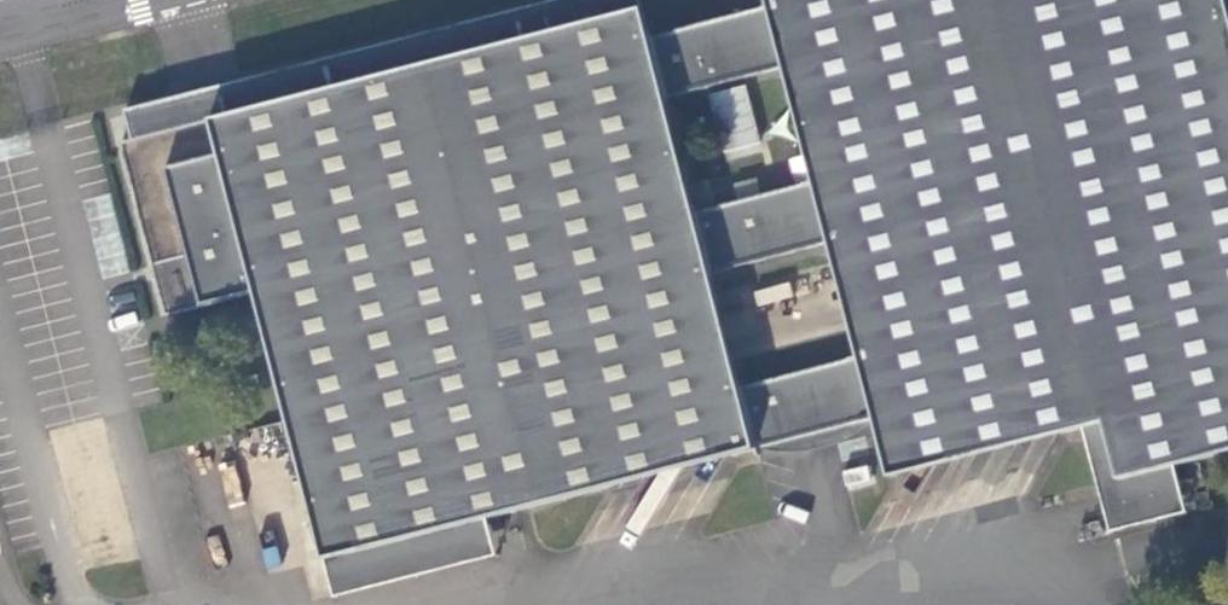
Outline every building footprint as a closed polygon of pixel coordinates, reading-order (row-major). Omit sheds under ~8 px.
[(759,450),(744,388),(850,361),(850,360),(861,357),(832,244),(825,246),(825,245),(713,274),(697,213),(804,185),(803,184),(814,181),(785,69),(668,99),(652,37),(642,0),(560,0),(125,111),(133,140),(121,143),(166,317),(257,293),(326,561),(327,561),(489,519),(611,488),(626,462),(652,477),(667,452),(692,466),(707,441),(733,456),(759,450)] [(652,37),(668,99),(785,69),(814,181),(803,184),(804,185),(697,213),(713,274),(825,245),(825,246),(832,244),(861,357),(850,360),(850,361),(744,388),(759,450),(877,420),(892,478),(899,476),(914,450),(940,465),(955,439),(980,455),(995,429),(1020,445),(1035,419),(1061,434),(1084,428),(1105,423),(1120,481),(1176,466),(1227,453),(1227,0),(767,0),(769,6),(762,8),(762,9),(652,37)] [(121,240),(99,242),(102,276),(124,274),(121,240)] [(1105,423),(1084,428),(1099,485),(1112,533),(1188,513),(1176,466),(1120,481),(1105,423)] [(846,485),(871,483),(869,466),(844,468),(846,485)] [(489,519),(327,561),(336,598),(498,556),(489,519)]
